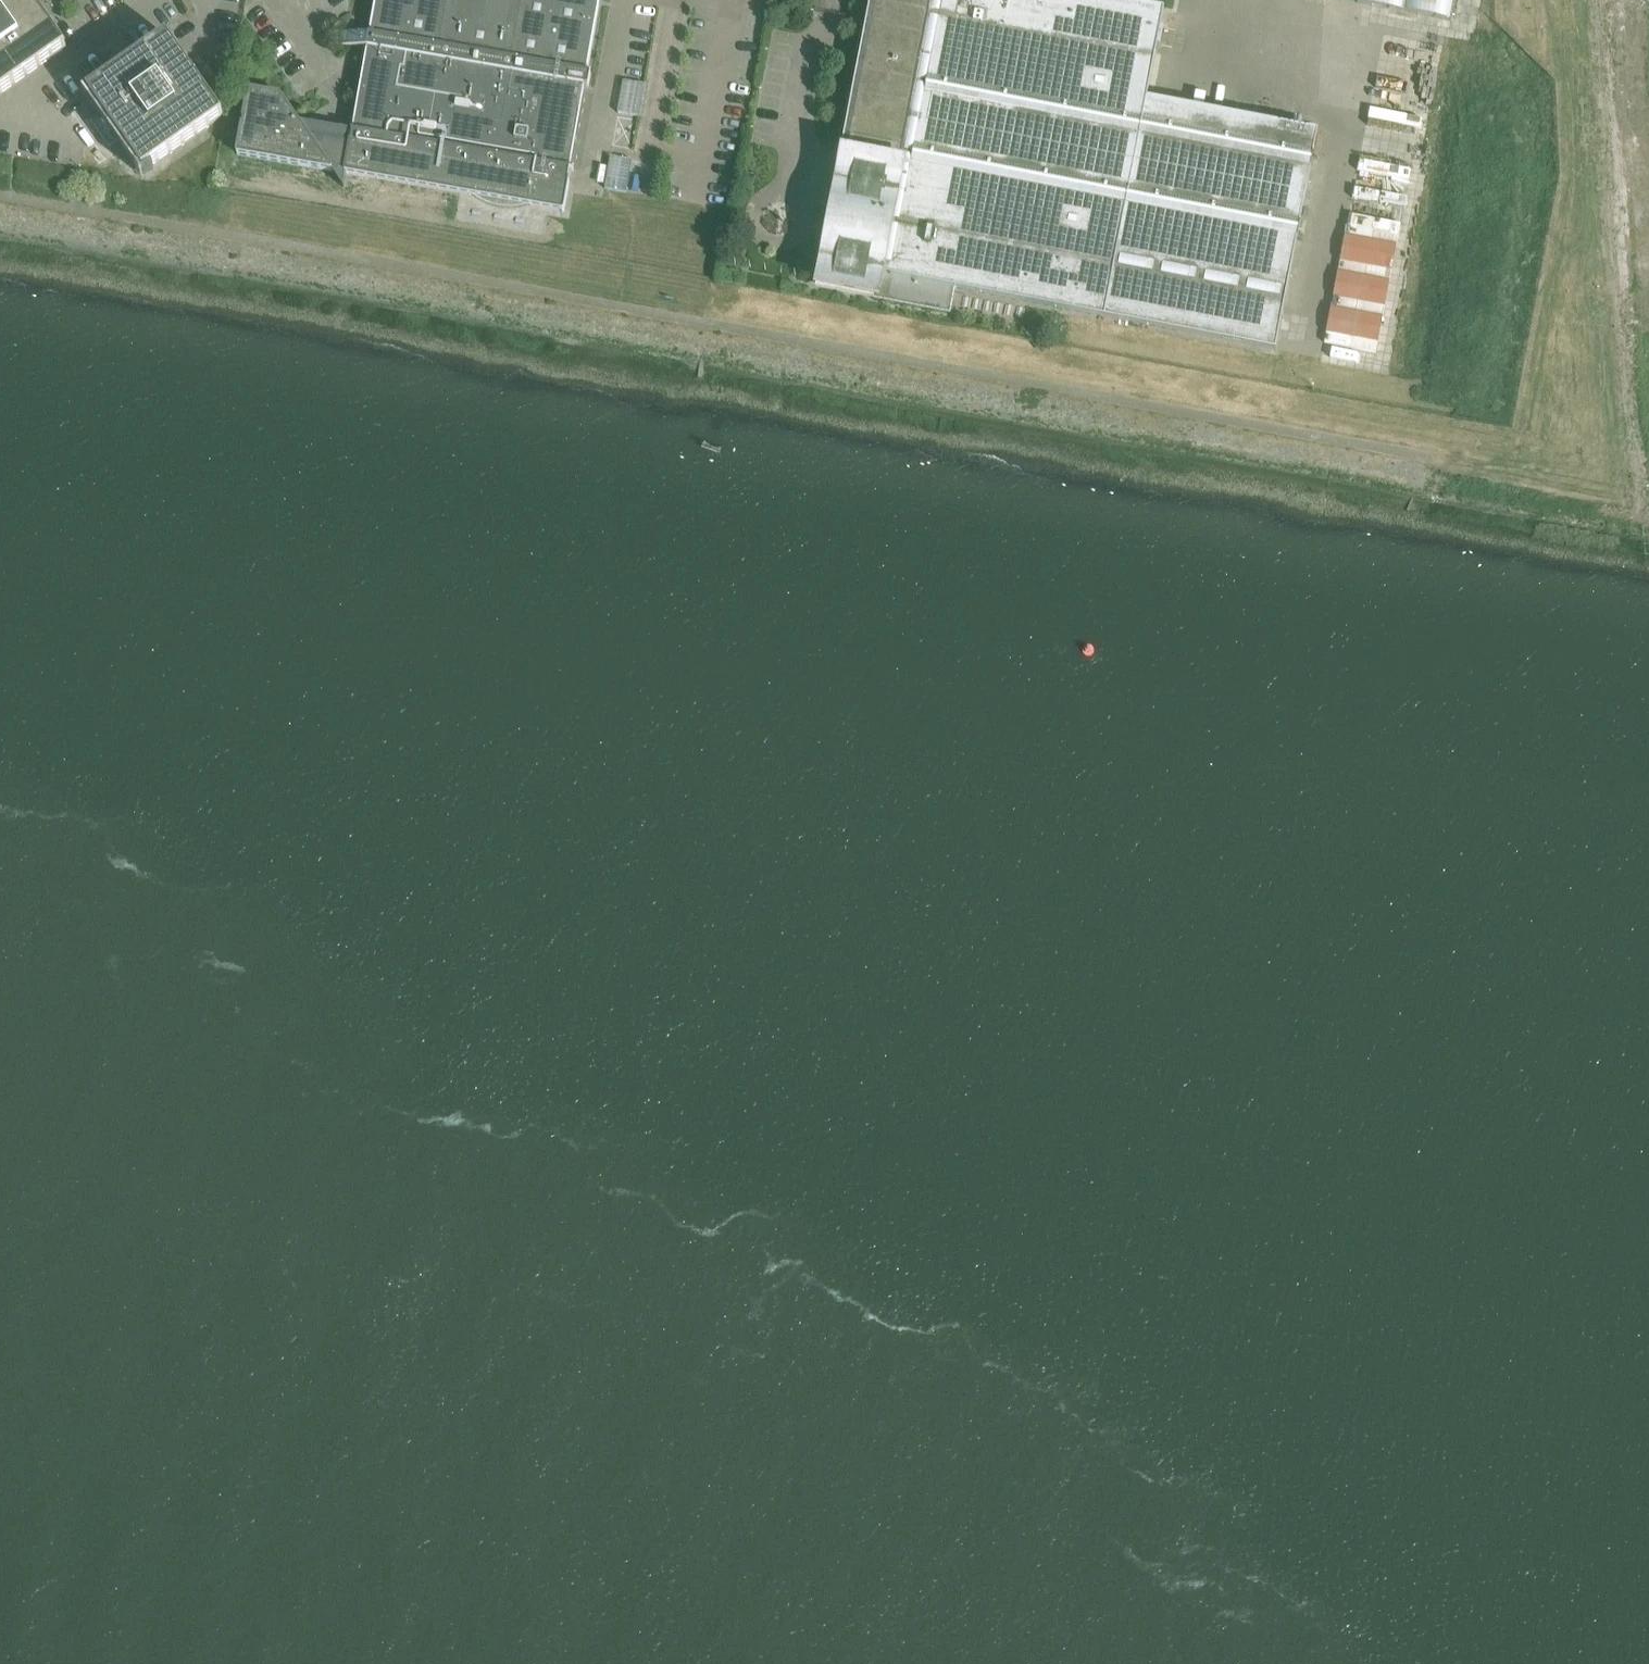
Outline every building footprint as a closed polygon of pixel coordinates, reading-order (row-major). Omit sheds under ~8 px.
[(67,49),(32,0),(0,0),(0,96),(67,49)] [(568,193),(571,172),(574,173),(591,75),(588,74),(601,0),(376,0),(370,36),(339,31),(337,44),(370,50),(356,133),(352,132),(352,133),(300,124),(281,96),(248,91),(237,156),(332,173),(344,190),(347,175),(471,197),(479,202),(489,207),(499,209),(510,210),(521,209),(530,207),(564,213),(568,193)] [(1105,320),(1276,352),(1312,163),(1270,155),(1276,125),(1209,113),(1204,142),(1141,130),(1164,11),(1106,0),(871,0),(867,21),(869,21),(869,20),(873,21),(822,285),(874,295),(873,300),(951,315),(955,291),(1105,320)] [(1357,4),(1450,21),(1454,0),(1358,0),(1357,4)] [(167,37),(94,89),(88,93),(102,114),(91,122),(110,149),(121,141),(144,173),(223,117),(167,37)] [(629,187),(630,159),(614,159),(613,186),(629,187)] [(1327,336),(1379,346),(1402,224),(1382,220),(1379,237),(1346,231),(1327,336)]
